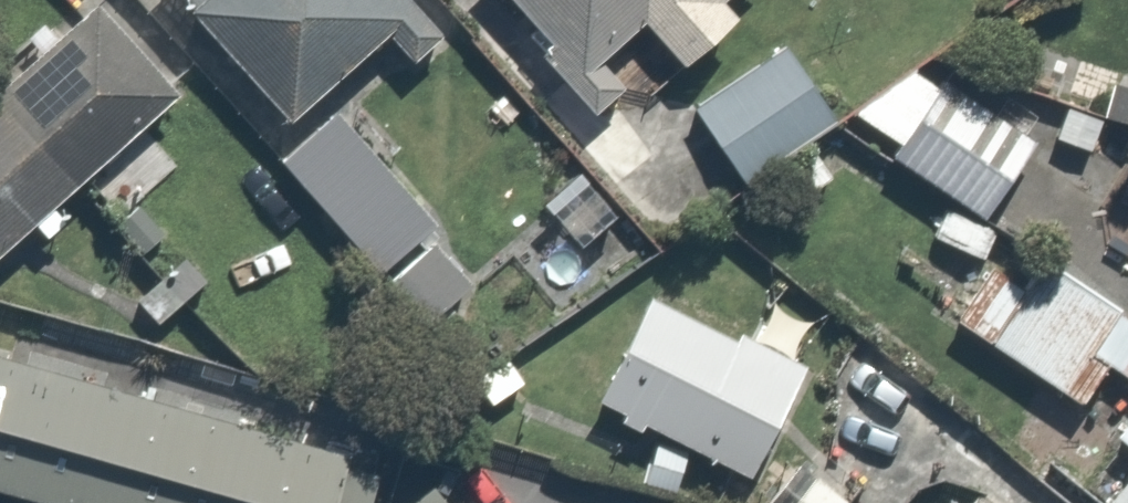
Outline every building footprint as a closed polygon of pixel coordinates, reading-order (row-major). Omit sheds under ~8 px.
[(0,76),(0,235),(177,80),(107,0),(87,0),(0,76)] [(264,117),(360,33),(392,71),(435,33),(406,0),(162,0),(264,117)] [(582,114),(609,90),(620,81),(594,51),(625,24),(662,67),(727,11),(717,0),(484,0),(582,114)] [(826,168),(800,134),(835,107),(776,30),(671,110),(729,186),(764,159),(792,195),(826,168)] [(977,219),(1032,144),(936,73),(926,87),(894,64),(834,114),(977,219)] [(582,114),(563,130),(611,186),(657,146),(609,90),(582,114)] [(411,323),(459,280),(410,225),(423,213),(326,105),(265,160),(411,323)] [(1041,238),(1007,280),(981,258),(937,313),(1067,403),(1104,359),(1127,379),(1127,309),(1041,238)] [(794,370),(627,286),(570,398),(737,483),(794,370)] [(381,424),(0,320),(0,490),(49,502),(360,502),(381,424)] [(501,340),(455,370),(477,404),(523,374),(501,340)] [(1099,434),(1126,456),(1088,502),(1127,502),(1127,398),(1099,434)] [(765,502),(841,502),(805,465),(765,502)] [(417,472),(377,502),(441,502),(417,472)] [(968,487),(954,502),(986,502),(968,487)]
